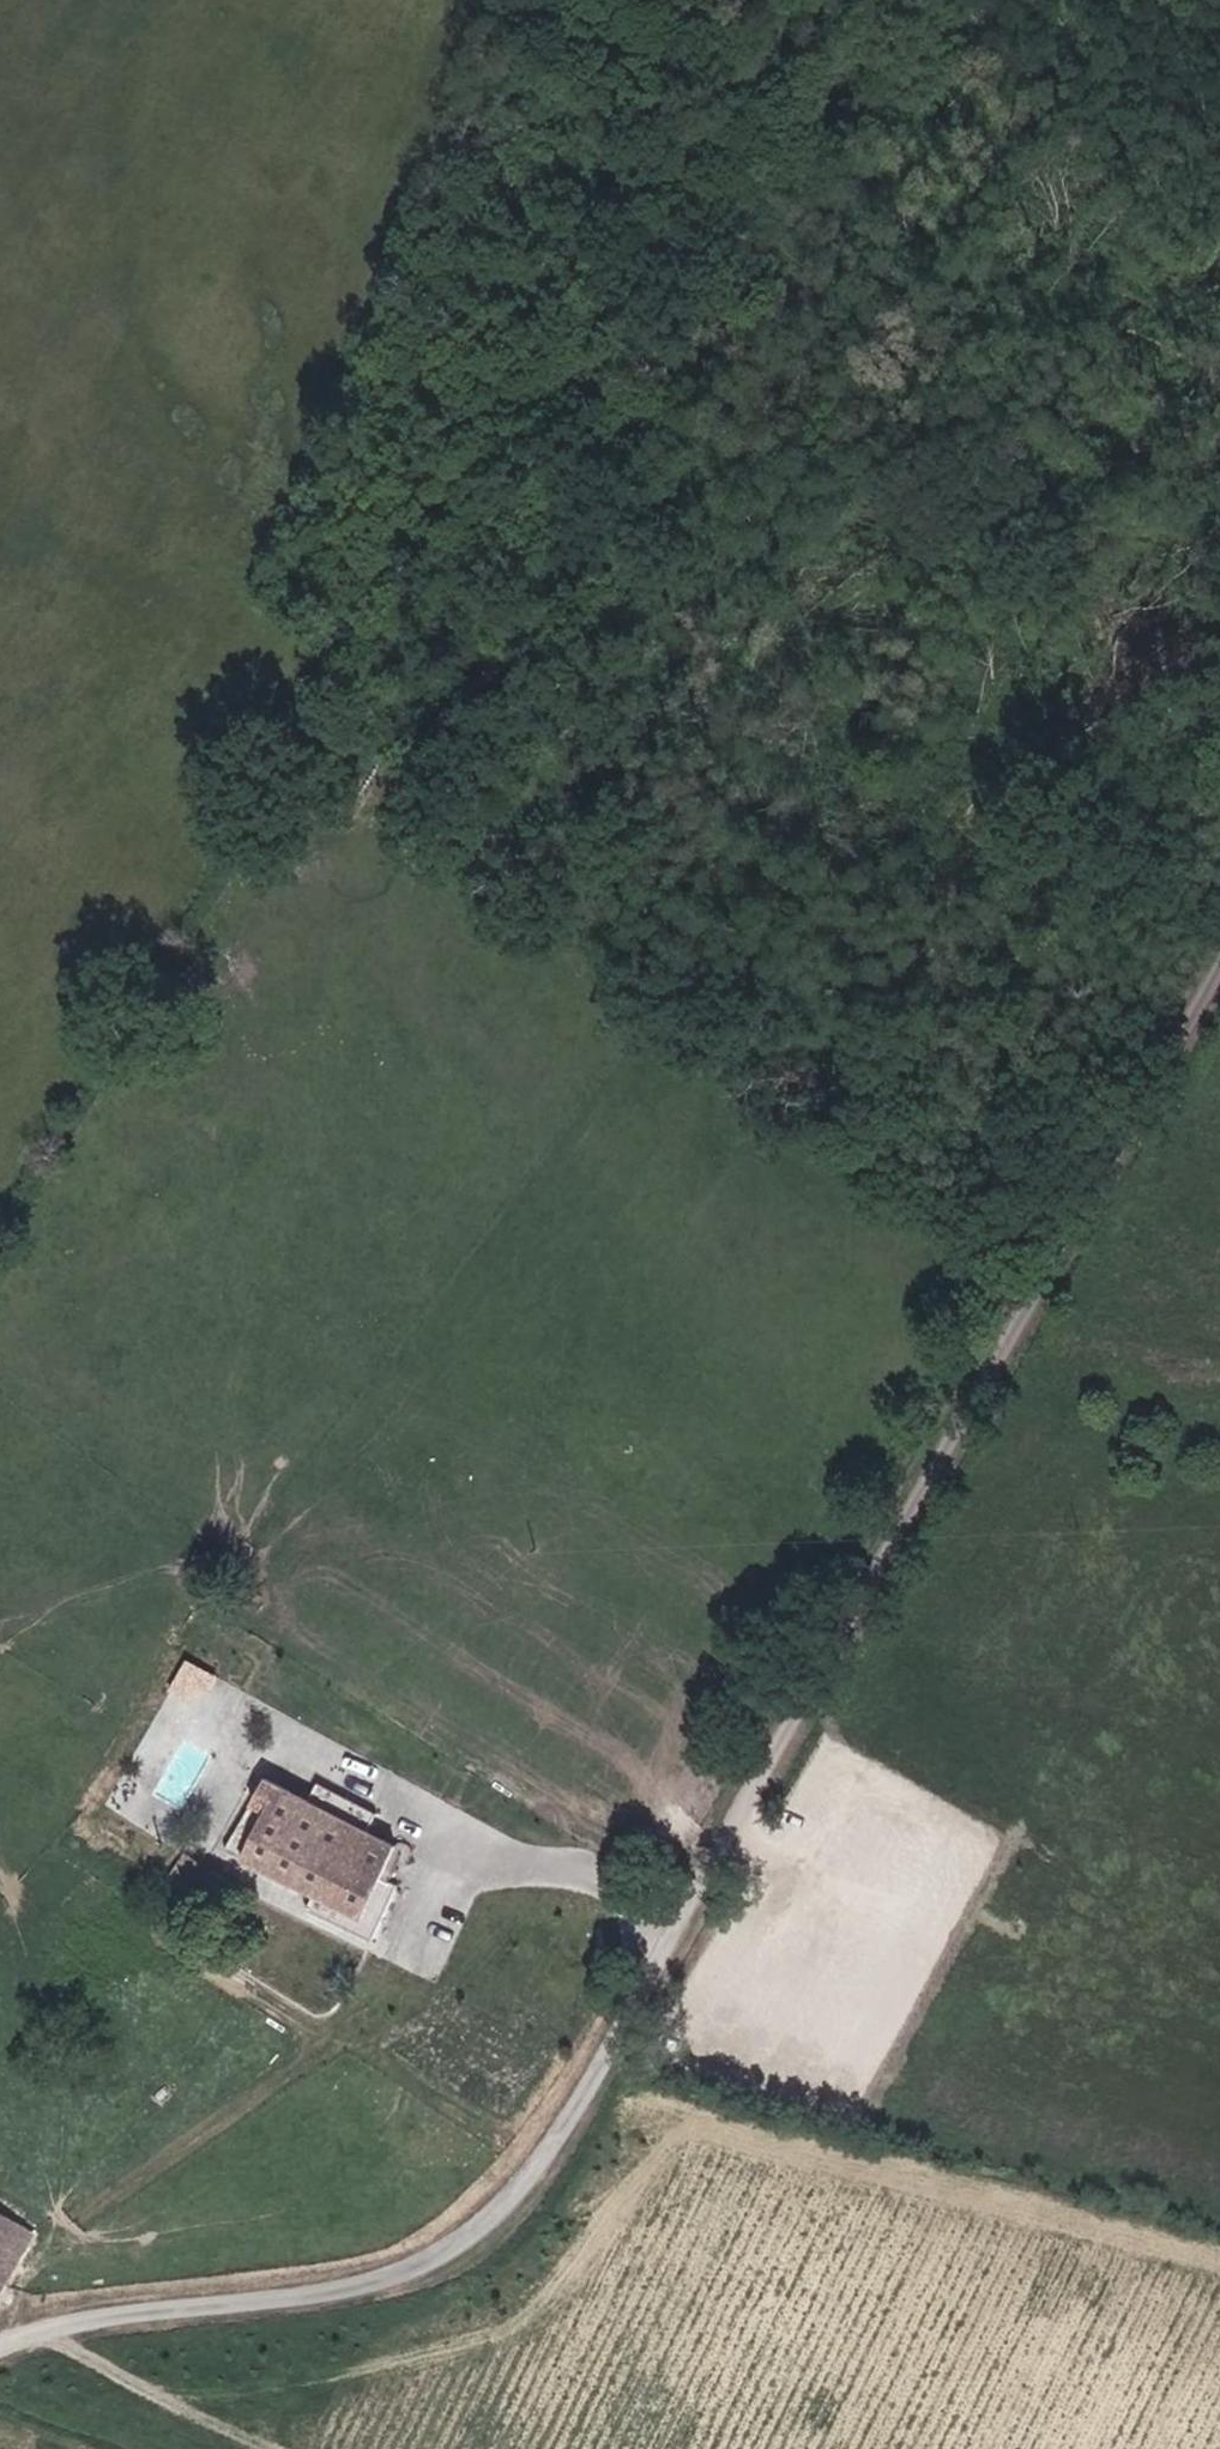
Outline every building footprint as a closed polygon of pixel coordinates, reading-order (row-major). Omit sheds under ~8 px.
[(373,1934),(389,1901),(409,1862),(385,1850),(318,1815),(272,1791),(230,1863),(319,1907),(373,1934)] [(385,1850),(392,1836),(327,1801),(318,1815),(385,1850)] [(373,1934),(388,1941),(405,1907),(389,1901),(373,1934)] [(376,1964),(388,1941),(373,1934),(319,1907),(307,1930),(376,1964)] [(38,2219),(0,2193),(0,2303),(38,2219)]
